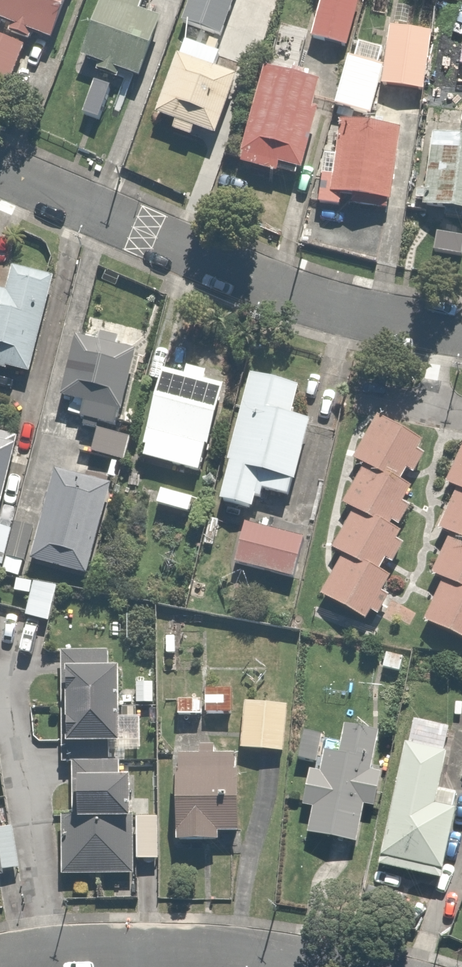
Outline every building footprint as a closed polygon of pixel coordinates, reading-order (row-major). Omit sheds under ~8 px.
[(0,25),(0,31),(37,44),(40,35),(62,43),(77,0),(9,0),(0,25)] [(139,0),(107,0),(86,62),(106,69),(103,76),(125,83),(128,75),(152,83),(171,30),(140,19),(146,2),(139,0)] [(182,29),(223,44),(240,0),(193,0),(182,29)] [(315,39),(352,51),(367,0),(327,0),(315,39)] [(373,124),(383,92),(430,97),(437,33),(392,28),(389,56),(364,47),(359,61),(350,58),(333,111),(373,124)] [(24,61),(28,50),(0,40),(0,97),(9,100),(15,83),(26,87),(34,65),(24,61)] [(224,59),(186,46),(161,118),(180,125),(175,139),(193,145),(197,132),(225,142),(246,83),(219,73),(224,59)] [(285,75),(272,71),(246,168),(282,178),(285,168),(306,174),(330,89),(304,82),(307,71),(287,66),(285,75)] [(346,128),(342,159),(330,157),(323,211),(346,214),(348,204),(393,210),(403,136),(346,128)] [(438,136),(428,212),(461,217),(461,139),(438,136)] [(56,285),(18,275),(12,297),(0,294),(0,372),(30,381),(56,285)] [(122,435),(146,358),(83,339),(63,405),(84,411),(81,422),(122,435)] [(184,380),(166,375),(145,465),(213,482),(235,392),(210,386),(213,372),(188,366),(184,380)] [(305,393),(255,382),(228,508),(264,516),(269,496),(299,503),(315,428),(298,425),(305,393)] [(428,453),(382,424),(358,462),(368,468),(343,507),(356,515),(334,551),(350,561),(327,598),(372,626),(419,551),(397,537),(422,497),(407,487),(428,453)] [(5,528),(25,441),(0,436),(0,527),(5,528)] [(450,490),(459,494),(440,537),(453,543),(436,581),(446,586),(431,620),(461,633),(461,463),(450,490)] [(116,486),(62,472),(37,567),(91,582),(116,486)] [(201,501),(164,492),(160,510),(197,519),(201,501)] [(36,529),(17,524),(14,534),(0,530),(0,575),(23,581),(36,529)] [(312,543),(244,527),(235,568),(302,584),(312,543)] [(61,587),(35,582),(28,621),(54,626),(61,587)] [(131,681),(114,681),(115,654),(66,652),(64,678),(79,679),(76,751),(66,750),(65,768),(76,769),(75,795),(90,795),(88,831),(64,830),(62,878),(138,881),(139,861),(162,862),(164,817),(141,816),(142,793),(126,792),(131,681)] [(158,685),(137,684),(136,705),(157,706),(158,685)] [(237,716),(237,690),(206,690),(206,703),(181,703),(181,723),(211,723),(211,716),(237,716)] [(293,707),(248,703),(243,752),(289,756),(293,707)] [(409,748),(382,872),(447,886),(461,817),(461,810),(444,807),(454,759),(448,758),(454,732),(421,725),(416,749),(409,748)] [(389,776),(377,774),(384,735),(347,728),(342,757),(328,755),(325,775),(314,773),(306,813),(317,815),(313,837),(363,847),(369,812),(382,814),(389,776)] [(244,835),(242,756),(219,757),(219,744),(200,744),(200,758),(182,759),(184,847),(205,846),(206,855),(223,855),(223,836),(244,835)] [(23,877),(16,828),(0,831),(0,829),(0,880),(23,877)]
